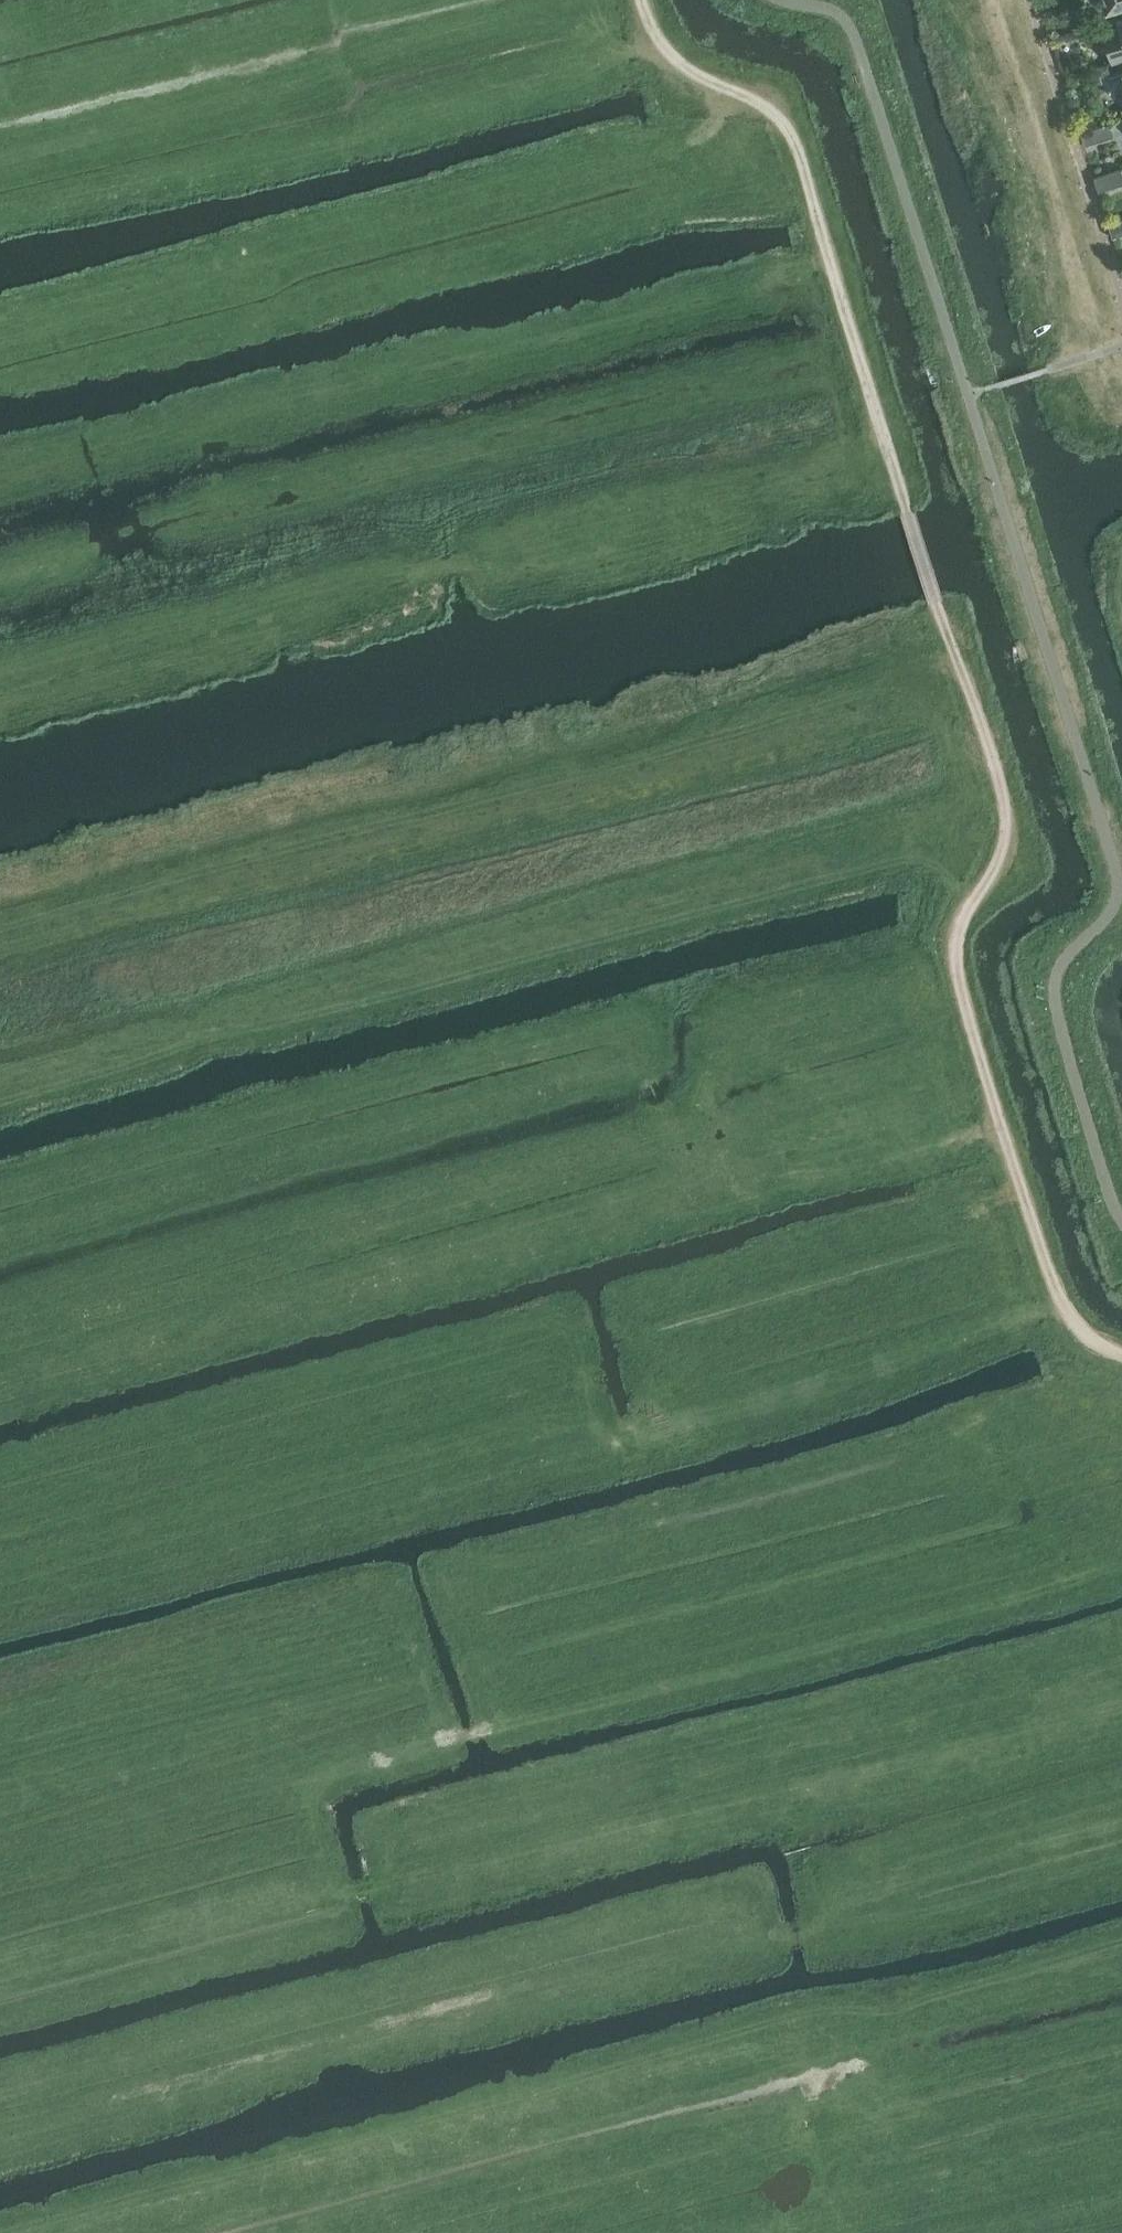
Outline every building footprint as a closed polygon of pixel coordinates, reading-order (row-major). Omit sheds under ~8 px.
[(1108,12),(1121,8),(1121,0),(1104,0),(1108,12)] [(1121,28),(1104,33),(1113,61),(1121,59),(1121,19),(1119,20),(1121,28)] [(1114,136),(1110,123),(1081,132),(1085,145),(1114,136)] [(1099,191),(1121,184),(1121,169),(1095,178),(1099,191)] [(1113,237),(1121,234),(1121,220),(1109,224),(1113,237)]
